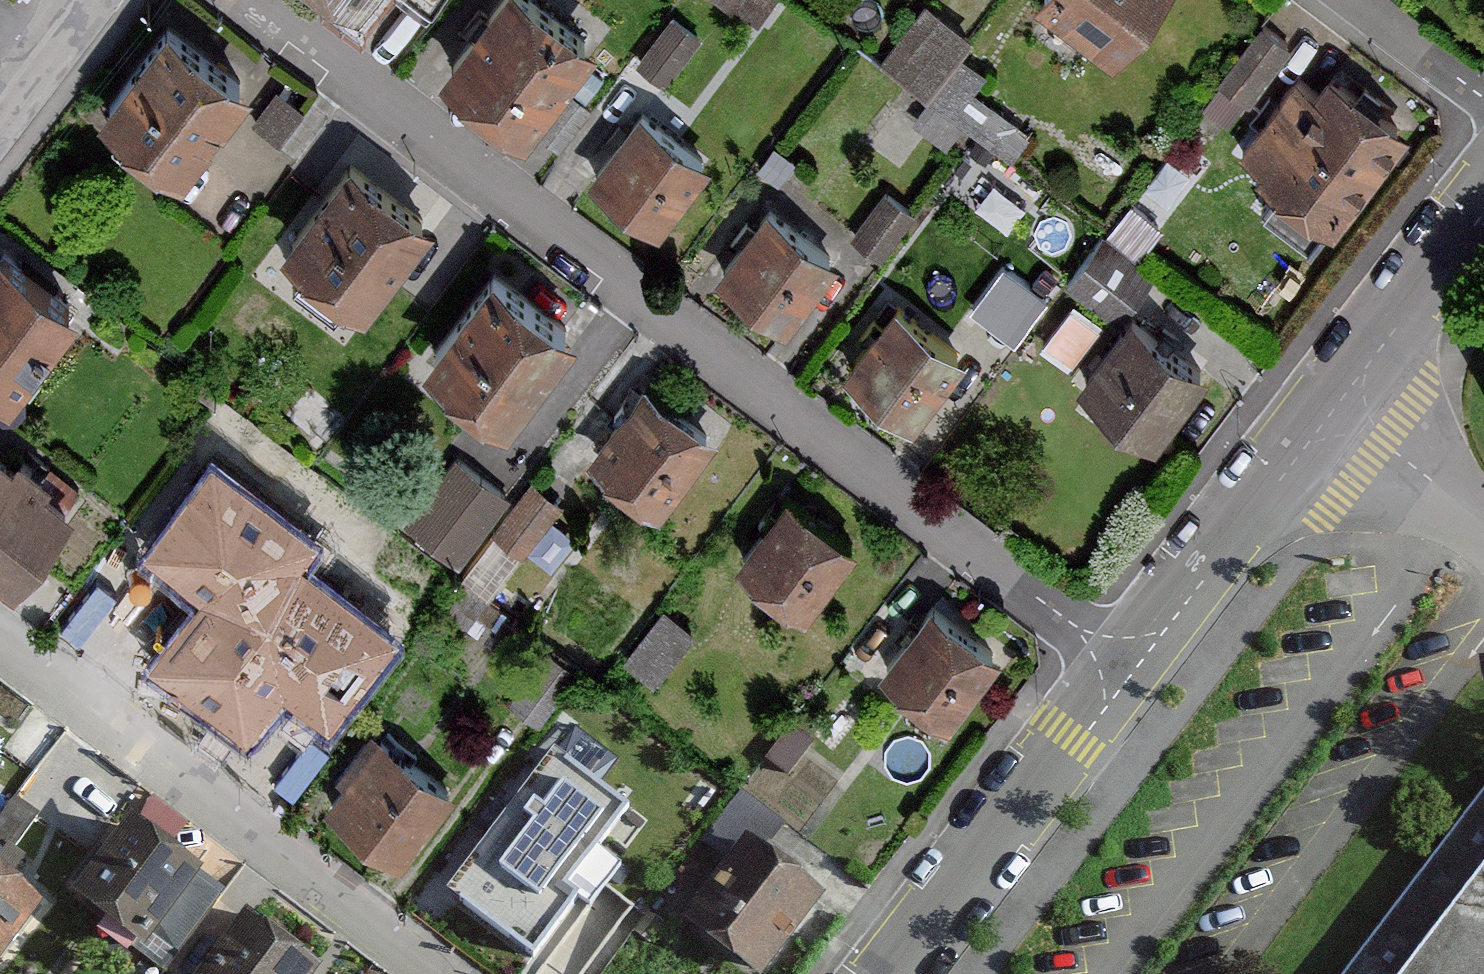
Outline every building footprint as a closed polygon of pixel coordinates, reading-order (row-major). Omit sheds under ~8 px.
[(437,67),(520,130),(592,36),(544,0),(488,0),(437,67)] [(759,25),(777,0),(723,0),(759,25)] [(1111,49),(1150,0),(1048,0),(1111,49)] [(924,93),(956,51),(969,33),(925,1),(880,61),(924,93)] [(249,79),(168,15),(99,103),(180,166),(249,79)] [(700,37),(674,16),(638,60),(647,68),(664,82),(700,37)] [(1291,46),(1260,24),(1218,82),(1249,104),(1291,46)] [(1333,222),(1404,129),(1327,70),(1312,90),(1294,76),(1237,150),(1333,222)] [(301,107),(278,91),(253,124),(279,143),(304,110),(301,107)] [(566,91),(534,132),(559,151),(591,110),(566,91)] [(708,159),(636,106),(586,174),(658,227),(708,159)] [(436,225),(350,160),(324,194),(280,251),(366,316),(393,281),(436,225)] [(886,191),(852,235),(869,249),(878,256),(912,211),(886,191)] [(835,254),(766,204),(717,271),(786,320),(835,254)] [(1130,204),(1107,232),(1136,255),(1139,252),(1159,227),(1130,204)] [(1136,255),(1107,232),(1068,282),(1113,318),(1136,289),(1153,268),(1136,255)] [(0,247),(0,384),(7,389),(73,303),(0,247)] [(1007,255),(973,297),(1017,332),(1050,289),(1007,255)] [(504,416),(573,326),(491,263),(422,353),(504,416)] [(961,358),(894,303),(844,363),(911,418),(961,358)] [(1204,369),(1129,309),(1077,374),(1153,434),(1204,369)] [(717,431),(644,375),(584,454),(658,509),(717,431)] [(295,458),(223,404),(187,451),(259,505),(295,458)] [(0,451),(0,570),(12,579),(69,502),(0,451)] [(489,482),(453,454),(404,519),(455,558),(505,493),(489,482)] [(561,504),(532,482),(493,532),(523,555),(561,504)] [(854,544),(786,491),(735,556),(802,608),(854,544)] [(500,554),(485,543),(461,576),(502,605),(514,588),(489,570),(500,554)] [(321,682),(158,561),(96,643),(259,765),(321,682)] [(996,651),(930,600),(879,665),(945,717),(996,651)] [(664,610),(623,662),(653,685),(693,633),(664,610)] [(791,726),(766,761),(789,777),(813,742),(791,726)] [(450,789),(370,727),(336,770),(344,776),(323,803),(396,859),(450,789)] [(556,754),(451,891),(533,954),(584,887),(571,878),(625,807),(556,754)] [(1343,973),(1483,973),(1483,789),(1343,973)] [(783,824),(740,791),(703,839),(727,857),(742,838),(761,852),(783,824)] [(16,798),(0,820),(0,865),(38,815),(16,798)] [(200,870),(127,817),(71,894),(122,930),(117,936),(163,969),(217,894),(194,878),(200,870)] [(820,897),(761,852),(742,838),(727,857),(680,919),(752,973),(761,973),(820,897)] [(41,898),(0,867),(0,952),(41,898)] [(245,909),(195,973),(313,973),(319,966),(245,909)]
